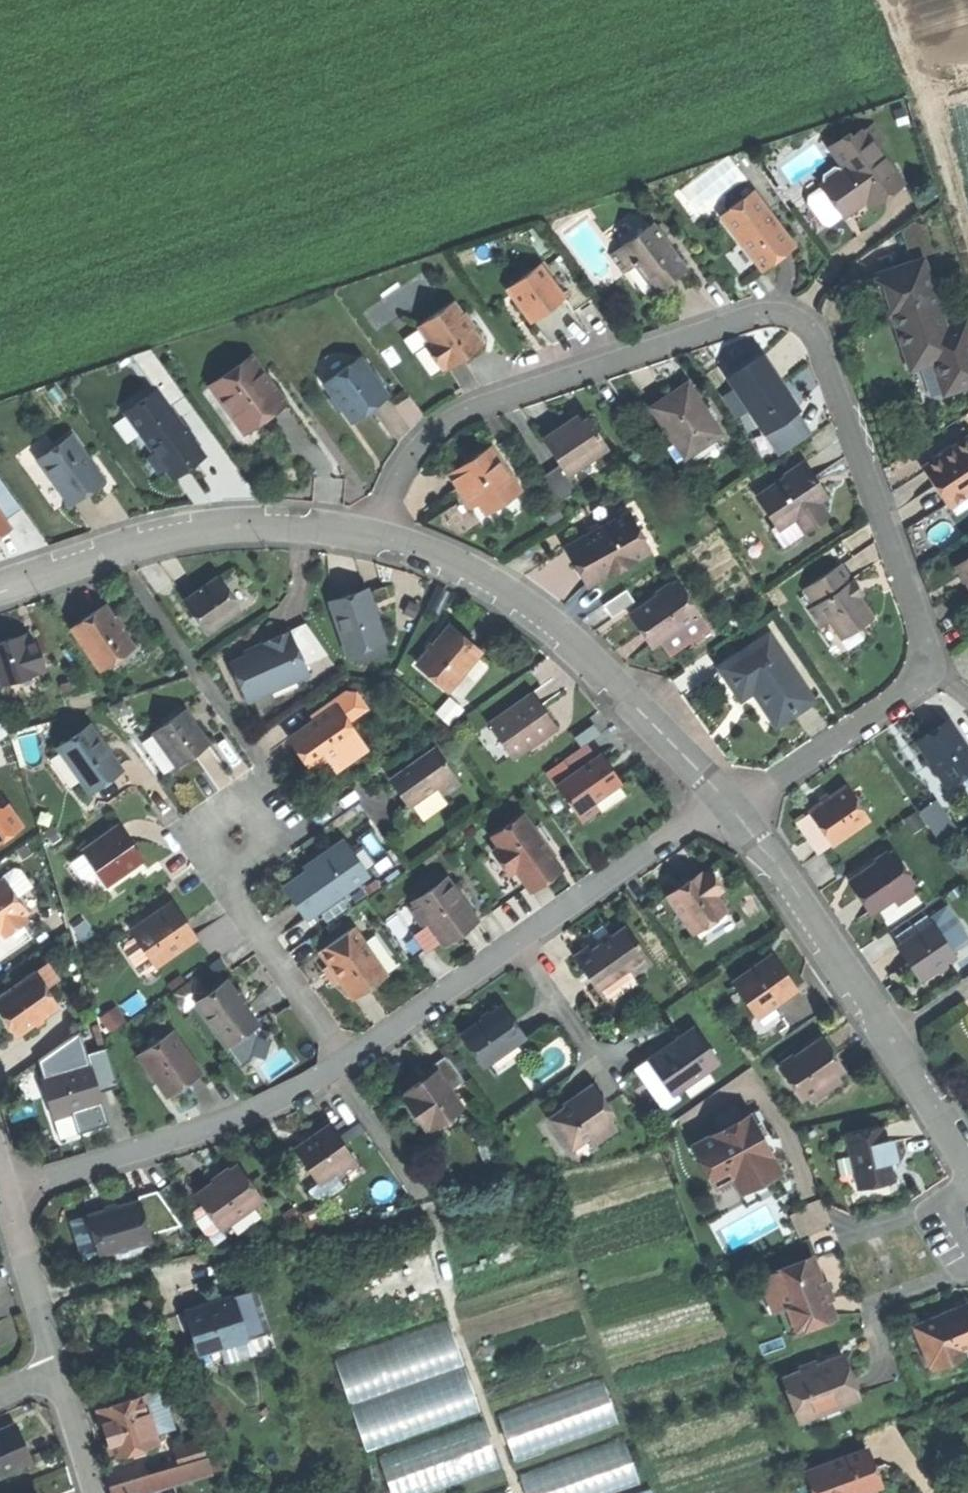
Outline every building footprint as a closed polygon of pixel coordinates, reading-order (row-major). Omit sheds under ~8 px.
[(828,144),(842,164),(873,142),(880,137),(870,123),(858,132),(856,128),(845,136),(843,133),(828,144)] [(840,210),(843,214),(866,197),(876,190),(881,196),(902,181),(873,142),(842,164),(844,166),(841,168),(821,183),(822,185),(840,210)] [(779,168),(789,183),(823,160),(814,145),(779,168)] [(818,179),(821,183),(841,168),(838,164),(830,164),(819,173),(818,179)] [(824,222),(840,210),(822,185),(806,197),(824,222)] [(876,200),(881,196),(876,190),(866,197),(871,204),(876,200)] [(721,217),(763,273),(780,261),(796,249),(775,220),(770,224),(766,219),(771,215),(754,192),(721,217)] [(775,220),(771,215),(766,219),(770,224),(775,220)] [(919,261),(937,255),(928,228),(919,222),(909,230),(919,261)] [(611,256),(624,273),(634,266),(640,262),(650,275),(644,280),(654,293),(668,283),(687,269),(669,245),(665,248),(649,227),(611,256)] [(634,266),(644,280),(650,275),(640,262),(634,266)] [(926,266),(921,267),(934,309),(939,307),(926,266)] [(507,292),(533,325),(550,311),(565,299),(540,267),(507,292)] [(945,397),(967,390),(967,329),(967,324),(947,331),(939,307),(934,309),(921,267),(877,282),(883,301),(888,299),(893,316),(906,356),(929,349),(934,365),(939,381),(945,397)] [(888,318),(893,316),(888,299),(883,301),(886,310),(888,318)] [(426,349),(441,371),(446,367),(449,371),(467,359),(484,347),(455,305),(421,328),(432,344),(426,349)] [(127,414),(142,436),(174,413),(170,408),(186,396),(152,349),(130,355),(157,392),(127,414)] [(911,373),(934,365),(929,349),(906,356),(911,373)] [(250,354),(211,384),(225,404),(224,405),(232,416),(236,413),(248,430),(266,417),(286,402),(250,354)] [(748,410),(764,434),(794,414),(797,412),(779,385),(761,358),(728,380),(736,393),(748,410)] [(325,384),(353,424),(367,413),(389,398),(362,359),(325,384)] [(652,409),(685,461),(721,438),(689,386),(668,399),(652,409)] [(736,418),(748,410),(736,393),(725,400),(736,418)] [(167,469),(171,475),(185,465),(202,452),(174,413),(142,436),(156,454),(167,469)] [(810,439),(794,414),(764,434),(781,459),(810,439)] [(566,477),(608,450),(588,421),(578,428),(573,420),(558,430),(542,441),(559,466),(566,477)] [(38,460),(71,506),(88,493),(104,482),(71,436),(38,460)] [(950,507),(967,494),(967,438),(924,468),(938,489),(950,507)] [(487,516),(520,494),(489,448),(473,459),(475,461),(466,467),(465,465),(448,476),(462,497),(472,512),(480,507),(487,516)] [(159,475),(167,469),(156,454),(148,460),(159,475)] [(758,500),(779,531),(794,521),(803,534),(828,518),(820,505),(823,503),(816,493),(811,485),(815,483),(803,465),(785,477),(788,481),(758,500)] [(577,492),(566,477),(559,466),(541,478),(559,504),(577,492)] [(630,513),(623,517),(646,556),(652,553),(630,513)] [(578,572),(588,589),(646,556),(623,517),(565,549),(578,572)] [(785,546),(803,534),(794,521),(779,531),(777,533),(785,546)] [(957,568),(967,584),(967,561),(957,568)] [(829,622),(838,635),(855,624),(857,628),(873,618),(860,597),(850,581),(839,565),(802,589),(814,606),(808,610),(820,628),(829,622)] [(185,602),(208,633),(241,608),(218,577),(198,592),(185,602)] [(853,579),(850,581),(860,597),(864,595),(859,587),(853,579)] [(648,631),(658,645),(661,643),(699,616),(676,583),(635,613),(648,631)] [(630,588),(608,602),(615,613),(637,600),(630,588)] [(345,647),(381,635),(367,589),(344,596),(330,601),(345,647)] [(72,629),(97,667),(133,643),(108,605),(88,619),(72,629)] [(708,629),(699,616),(661,643),(670,656),(708,629)] [(306,622),(289,631),(301,656),(314,650),(319,661),(324,659),(306,622)] [(418,665),(450,691),(480,652),(464,639),(448,627),(418,665)] [(229,667),(247,705),(310,675),(306,667),(301,656),(289,631),(260,644),(264,651),(247,659),(229,667)] [(3,684),(45,670),(35,639),(27,642),(25,635),(6,641),(0,643),(0,675),(3,684)] [(769,635),(720,669),(733,687),(742,701),(758,689),(765,699),(759,703),(776,728),(815,701),(769,635)] [(243,652),(247,659),(264,651),(260,644),(251,648),(243,652)] [(314,650),(301,656),(306,667),(319,661),(314,650)] [(488,725),(513,760),(556,730),(544,713),(532,695),(488,725)] [(303,721),(307,726),(326,712),(339,730),(359,715),(346,698),(335,697),(303,721)] [(154,734),(179,767),(194,756),(211,743),(185,710),(154,734)] [(307,726),(281,745),(293,761),(304,776),(319,765),(329,759),(349,744),(339,730),(326,712),(307,726)] [(946,790),(963,778),(967,786),(967,751),(950,724),(933,736),(917,747),(946,790)] [(574,740),(581,749),(585,745),(599,736),(593,727),(574,740)] [(59,750),(88,790),(103,780),(120,768),(91,728),(59,750)] [(359,756),(349,744),(329,759),(338,772),(359,756)] [(567,758),(578,772),(595,760),(585,745),(581,749),(567,758)] [(399,796),(409,810),(438,789),(455,777),(436,749),(389,782),(399,796)] [(338,772),(329,759),(319,765),(329,779),(338,772)] [(556,788),(582,824),(599,811),(594,804),(621,784),(615,774),(608,765),(603,768),(597,759),(595,760),(578,772),(556,788)] [(461,785),(455,777),(438,789),(443,797),(461,785)] [(808,814),(830,847),(868,821),(846,787),(825,802),(808,814)] [(919,815),(927,827),(944,817),(935,804),(919,815)] [(0,811),(0,813),(1,815),(0,815),(0,843),(25,826),(9,805),(0,811)] [(514,871),(525,888),(540,877),(556,866),(522,815),(490,837),(498,849),(492,853),(507,876),(514,871)] [(955,833),(944,817),(927,827),(939,844),(955,833)] [(84,853),(106,886),(144,860),(133,843),(121,827),(84,853)] [(296,903),(308,919),(367,877),(344,844),(285,887),(296,903)] [(866,897),(876,911),(893,900),(908,889),(913,886),(890,853),(854,879),(866,897)] [(0,877),(2,880),(5,878),(18,897),(33,886),(18,865),(0,877)] [(667,895),(693,932),(725,909),(715,895),(719,891),(709,876),(704,880),(698,873),(682,884),(686,889),(678,894),(675,889),(667,895)] [(0,882),(0,931),(2,930),(6,935),(23,923),(29,919),(25,913),(28,911),(18,897),(5,878),(2,880),(0,882)] [(413,903),(442,944),(458,932),(475,919),(445,879),(413,903)] [(678,887),(675,889),(678,894),(686,889),(682,884),(678,887)] [(912,895),(908,889),(893,900),(897,905),(912,895)] [(131,930),(157,968),(199,939),(184,917),(174,901),(131,930)] [(23,923),(6,935),(2,930),(0,931),(0,959),(32,936),(23,923)] [(909,965),(920,981),(955,958),(933,924),(898,948),(909,965)] [(573,958),(597,992),(628,970),(634,978),(654,964),(626,926),(612,936),(600,944),(592,950),(589,946),(573,958)] [(320,951),(328,964),(362,940),(354,928),(320,951)] [(596,939),(600,944),(612,936),(608,931),(601,936),(596,939)] [(362,940),(328,964),(340,981),(353,999),(368,988),(386,975),(362,940)] [(772,955),(766,960),(769,963),(773,964),(777,961),(772,955)] [(732,983),(753,1013),(769,1001),(773,1006),(774,1006),(796,989),(784,972),(777,961),(773,964),(769,963),(766,960),(732,983)] [(332,987),(340,981),(328,964),(320,970),(332,987)] [(48,965),(35,973),(46,989),(59,980),(48,965)] [(24,1033),(60,1007),(46,989),(35,973),(0,999),(13,1017),(24,1033)] [(196,1004),(226,1046),(239,1037),(257,1024),(226,982),(196,1004)] [(757,1018),(773,1006),(769,1001),(753,1013),(756,1017),(757,1018)] [(784,1019),(774,1006),(773,1006),(757,1018),(756,1017),(755,1018),(751,1024),(758,1034),(763,1033),(784,1019)] [(461,1035),(483,1067),(523,1039),(501,1007),(480,1022),(461,1035)] [(650,1058),(675,1093),(678,1091),(719,1062),(694,1028),(679,1039),(681,1043),(671,1050),(667,1045),(659,1051),(650,1058)] [(137,1055),(167,1097),(182,1086),(200,1073),(171,1031),(137,1055)] [(779,1067),(802,1099),(808,1095),(837,1075),(839,1073),(829,1058),(816,1040),(779,1067)] [(41,1082),(53,1118),(77,1110),(79,1119),(93,1115),(104,1111),(98,1091),(93,1074),(96,1073),(94,1066),(110,1061),(106,1049),(86,1055),(90,1066),(41,1082)] [(681,1096),(678,1091),(675,1093),(650,1058),(636,1067),(664,1107),(681,1096)] [(118,1085),(110,1061),(94,1066),(96,1073),(93,1074),(98,1091),(118,1085)] [(417,1083),(404,1093),(407,1098),(428,1127),(431,1131),(462,1108),(436,1070),(417,1083)] [(841,1081),(837,1075),(808,1095),(812,1102),(841,1081)] [(564,1109),(547,1121),(571,1154),(592,1139),(597,1147),(618,1132),(605,1114),(606,1105),(594,1089),(582,1093),(575,1098),(577,1100),(564,1109)] [(423,1130),(428,1127),(407,1098),(402,1101),(423,1130)] [(562,1106),(564,1109),(577,1100),(575,1098),(568,1102),(562,1106)] [(717,1122),(722,1131),(743,1120),(738,1110),(734,1109),(718,1117),(717,1122)] [(759,1111),(750,1116),(756,1127),(765,1122),(759,1111)] [(693,1146),(715,1188),(733,1179),(737,1188),(762,1175),(757,1166),(772,1158),(756,1127),(750,1116),(743,1120),(722,1131),(693,1146)] [(881,1126),(848,1134),(860,1188),(893,1180),(887,1152),(881,1126)] [(311,1140),(293,1153),(318,1186),(336,1172),(341,1179),(358,1166),(329,1127),(311,1140)] [(762,1175),(765,1181),(781,1173),(772,1158),(757,1166),(762,1175)] [(204,1203),(221,1228),(224,1226),(257,1203),(261,1200),(237,1166),(214,1183),(197,1195),(204,1203)] [(345,1185),(341,1179),(336,1172),(318,1186),(307,1194),(323,1202),(345,1185)] [(765,1181),(762,1175),(737,1188),(741,1194),(754,1187),(765,1181)] [(88,1217),(100,1256),(151,1241),(150,1236),(181,1226),(157,1192),(138,1198),(140,1202),(110,1210),(88,1217)] [(212,1235),(221,1228),(204,1203),(194,1211),(193,1216),(206,1234),(212,1235)] [(264,1213),(257,1203),(224,1226),(232,1236),(264,1213)] [(100,1256),(88,1217),(70,1222),(82,1262),(100,1256)] [(813,1259),(773,1274),(786,1308),(781,1310),(790,1333),(835,1317),(824,1287),(813,1259)] [(775,1312),(781,1310),(786,1308),(773,1274),(763,1277),(775,1312)] [(233,1296),(186,1311),(193,1334),(199,1353),(246,1338),(233,1296)] [(932,1363),(964,1349),(961,1343),(967,1340),(967,1304),(916,1325),(932,1363)] [(338,1353),(368,1447),(485,1410),(455,1316),(338,1353)] [(251,1337),(246,1338),(199,1353),(204,1369),(256,1353),(251,1337)] [(845,1356),(784,1379),(800,1421),(808,1418),(843,1405),(860,1398),(851,1373),(845,1356)] [(108,1380),(115,1404),(146,1395),(155,1392),(148,1368),(108,1380)] [(515,1462),(620,1425),(603,1377),(498,1414),(515,1462)] [(155,1392),(146,1395),(151,1412),(160,1410),(164,1422),(155,1425),(158,1433),(177,1427),(166,1389),(155,1392)] [(114,1457),(161,1443),(158,1433),(155,1425),(164,1422),(160,1410),(151,1412),(146,1395),(115,1404),(100,1408),(108,1433),(114,1457)] [(846,1412),(843,1405),(808,1418),(811,1426),(846,1412)] [(505,1466),(490,1418),(382,1452),(395,1492),(419,1492),(505,1466)] [(32,1460),(24,1443),(16,1426),(0,1433),(0,1474),(32,1460)] [(519,1475),(526,1492),(617,1492),(641,1484),(624,1437),(519,1475)] [(815,1492),(862,1492),(877,1488),(865,1452),(808,1472),(815,1492)] [(209,1459),(157,1475),(162,1488),(176,1484),(213,1473),(209,1459)] [(114,1492),(146,1492),(162,1488),(157,1475),(113,1488),(114,1492)] [(162,1488),(162,1492),(179,1492),(176,1484),(162,1488)]
